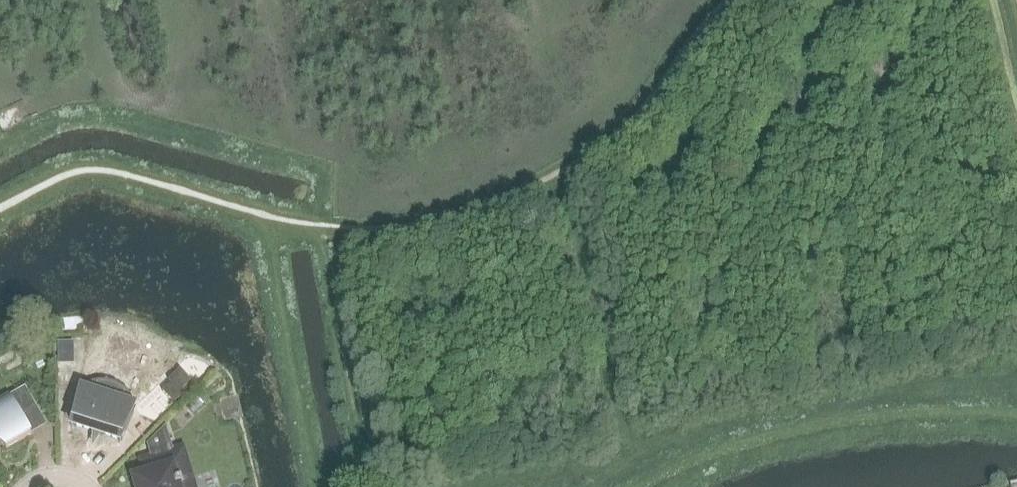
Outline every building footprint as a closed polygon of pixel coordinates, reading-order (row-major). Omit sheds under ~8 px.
[(172,384),(163,392),(174,403),(186,392),(183,389),(191,382),(180,370),(169,381),(172,384)] [(127,409),(131,403),(125,394),(117,388),(107,385),(96,385),(86,389),(87,396),(79,394),(72,427),(93,431),(101,434),(121,442),(134,412),(127,409)] [(37,408),(25,387),(0,402),(0,440),(6,449),(31,435),(21,418),(37,408)] [(166,427),(147,445),(152,460),(143,463),(147,476),(135,480),(137,486),(189,486),(187,481),(190,480),(181,451),(174,453),(166,427)]
